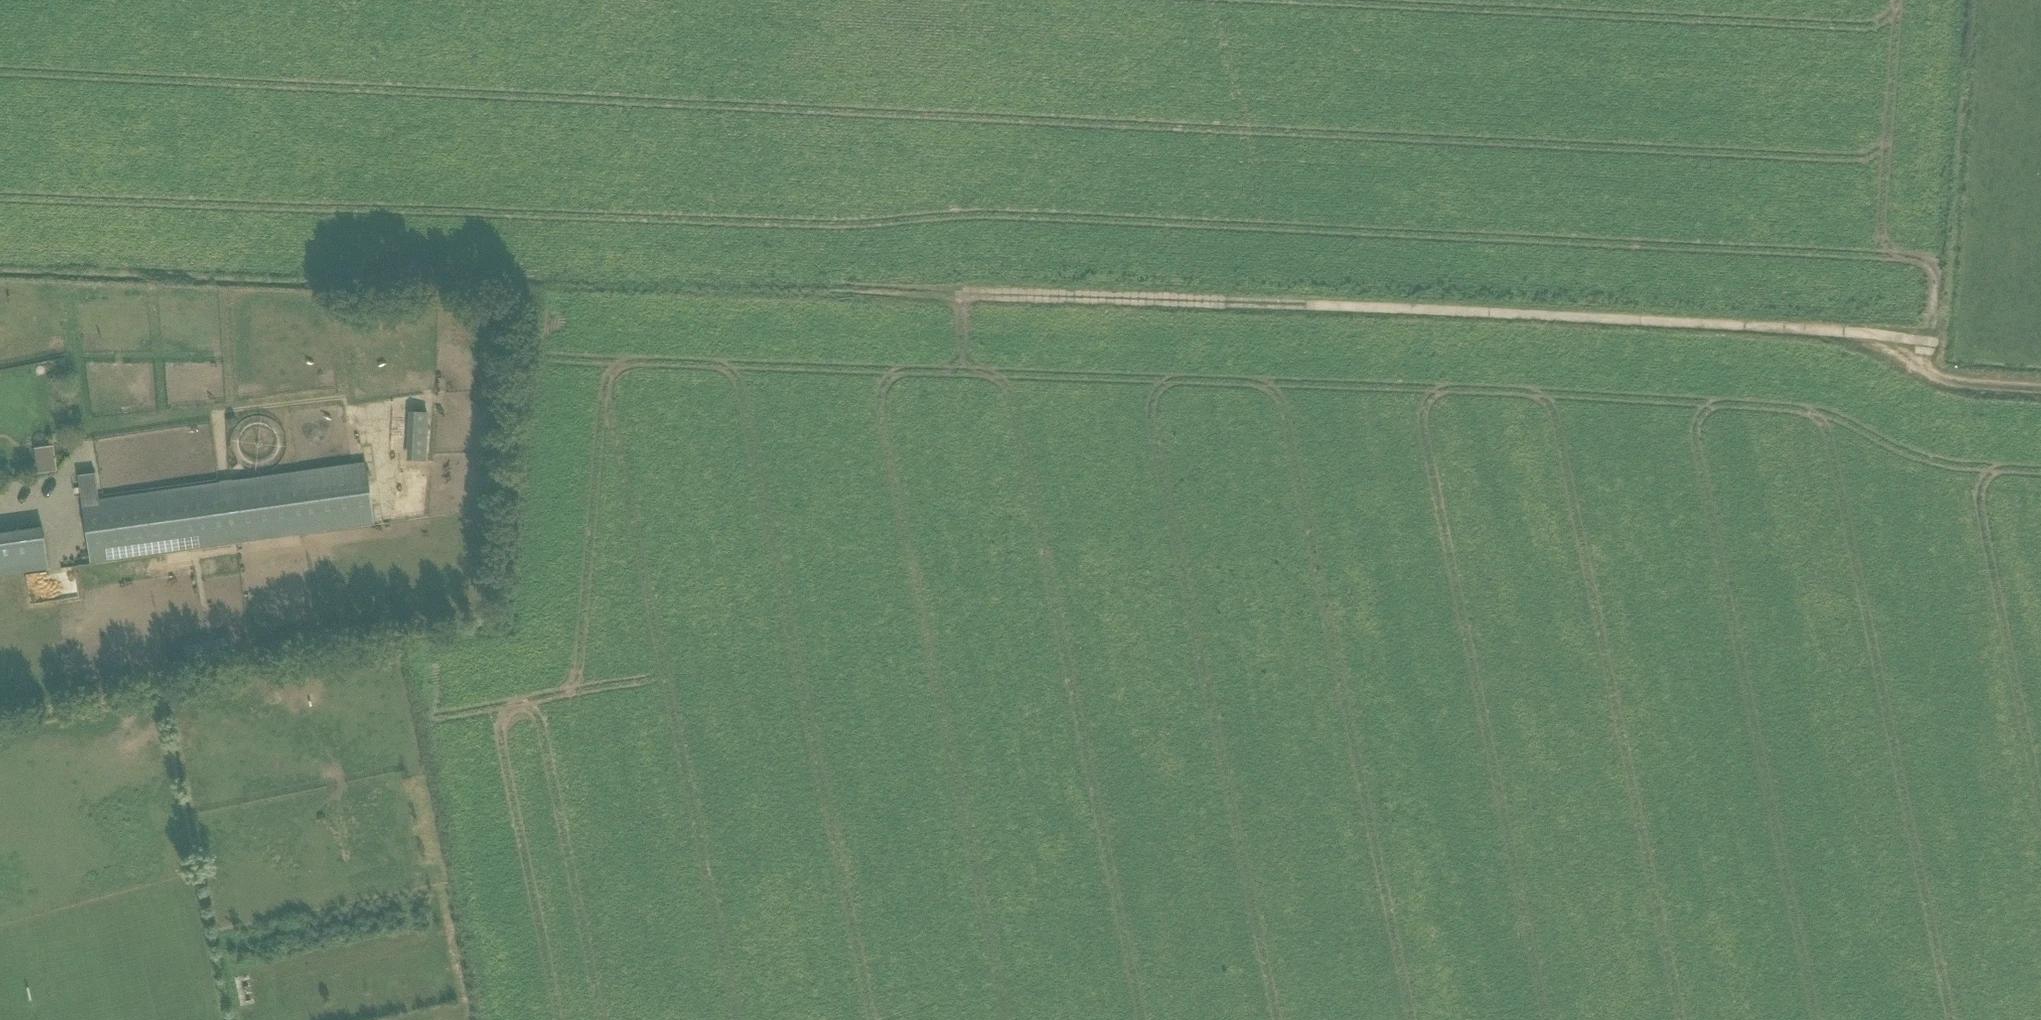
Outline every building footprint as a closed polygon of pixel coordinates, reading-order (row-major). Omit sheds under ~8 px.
[(406,411),(405,459),(427,460),(428,411),(406,411)] [(34,473),(54,471),(52,444),(32,446),(34,473)] [(95,473),(78,476),(91,564),(375,524),(365,462),(99,499),(95,473)] [(0,531),(0,575),(47,569),(41,526),(0,531)]
